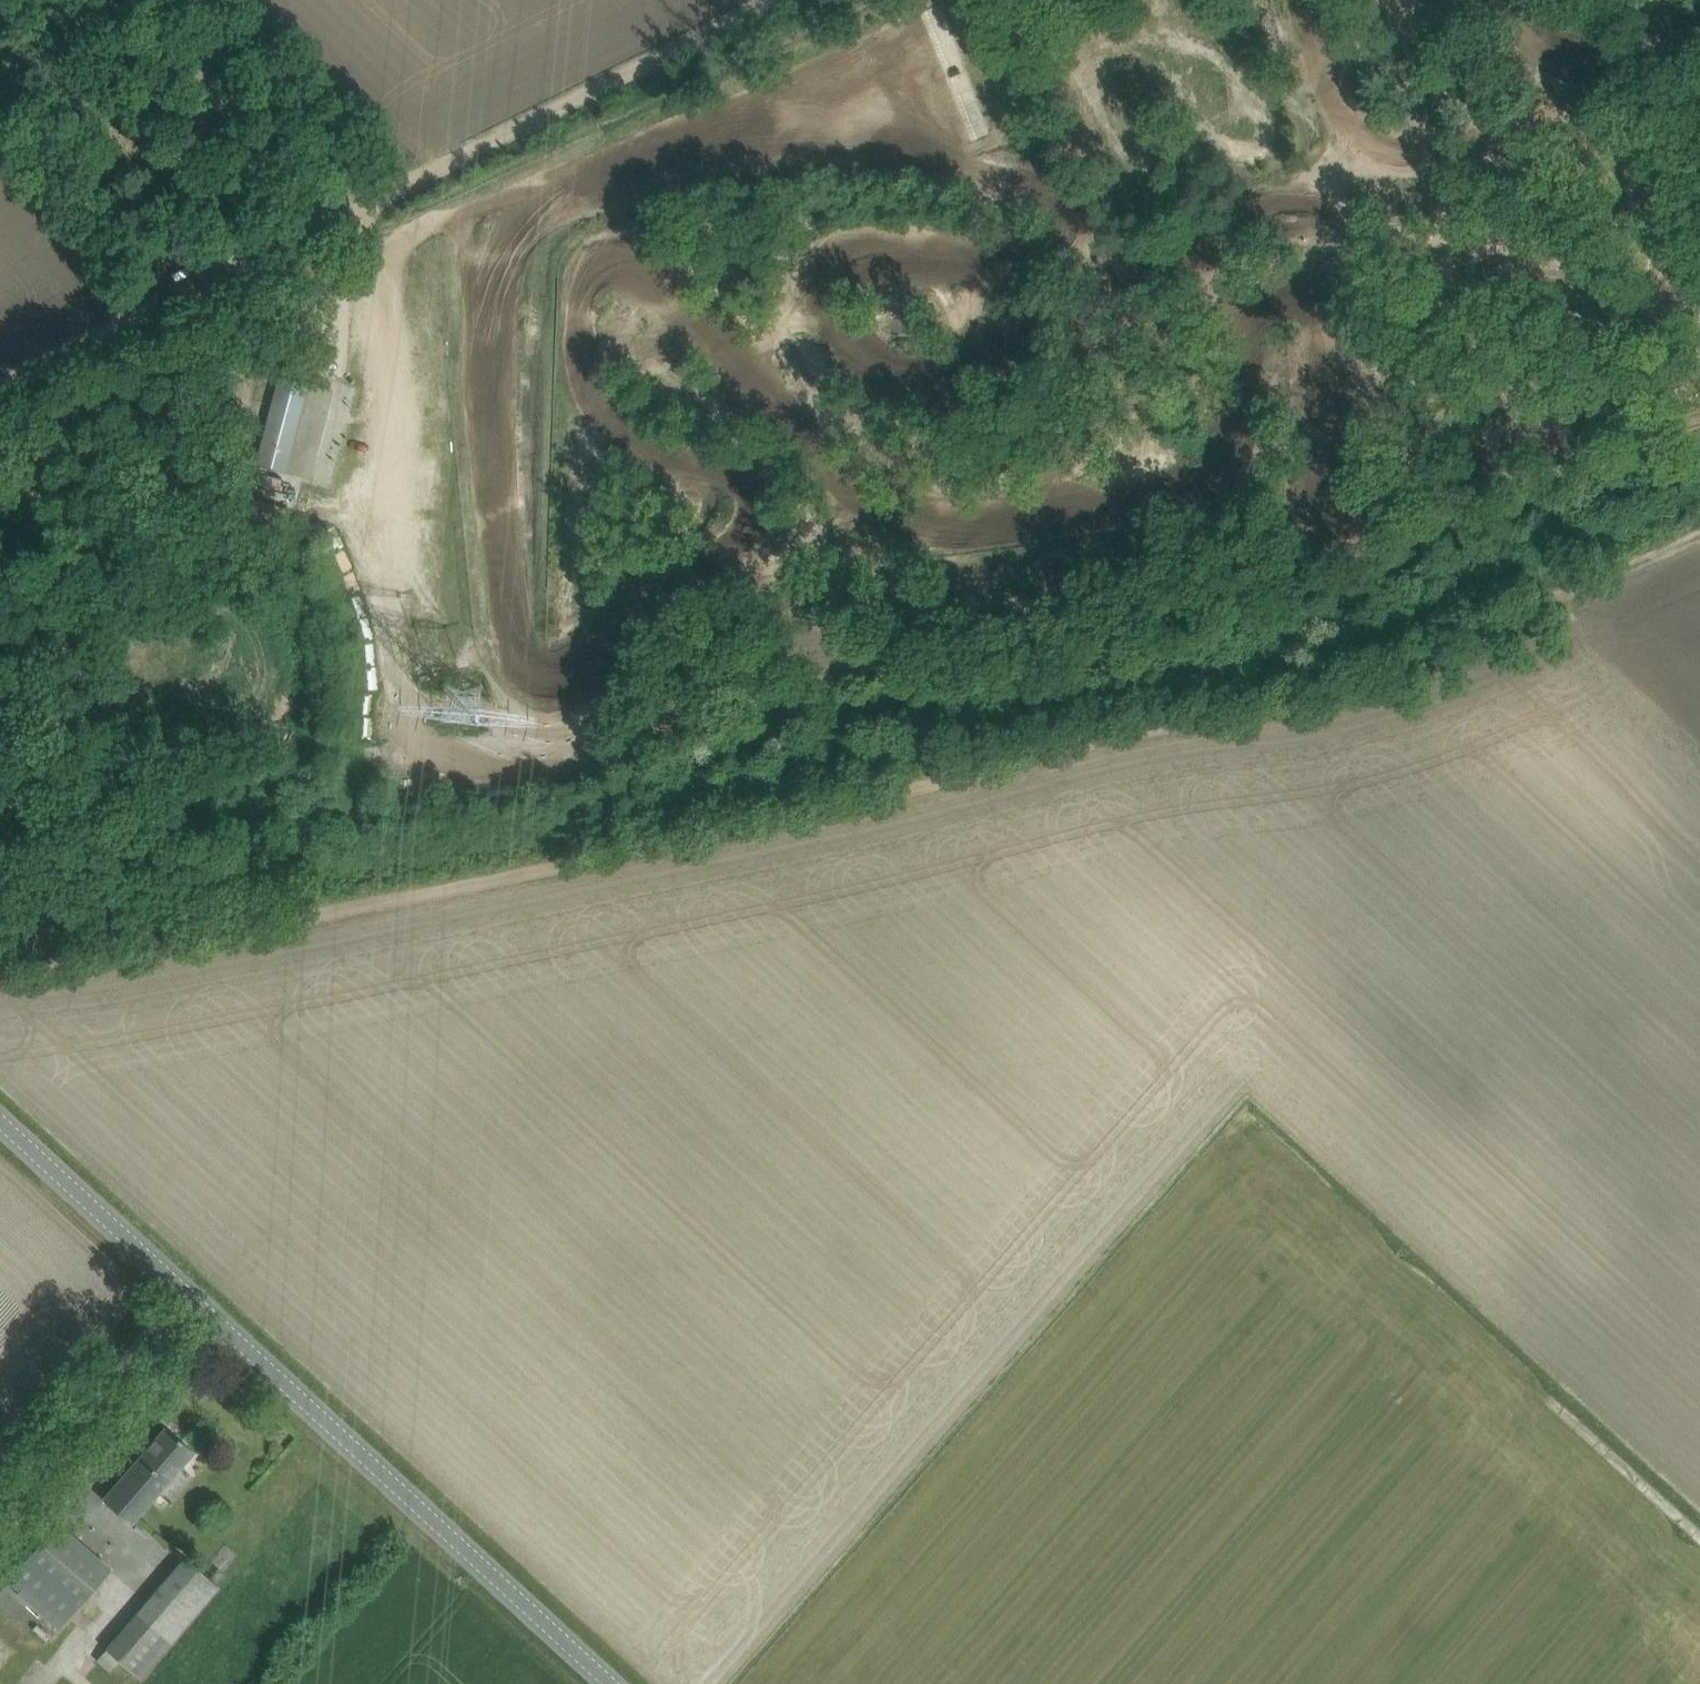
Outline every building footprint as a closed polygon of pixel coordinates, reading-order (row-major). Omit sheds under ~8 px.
[(254,454),(286,464),(309,375),(279,366),(254,454)] [(103,1499),(131,1523),(193,1451),(166,1427),(103,1499)] [(19,1592),(59,1627),(110,1569),(56,1522),(16,1568),(8,1562),(0,1571),(21,1589),(19,1592)] [(137,1613),(138,1613),(104,1652),(138,1681),(219,1587),(185,1557),(137,1613)]
